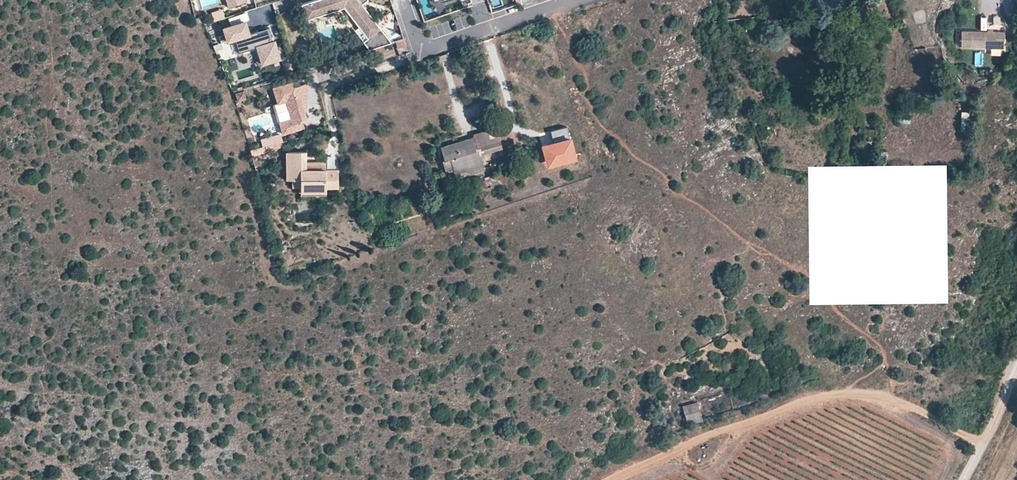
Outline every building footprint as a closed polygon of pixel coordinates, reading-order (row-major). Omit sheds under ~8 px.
[(227,8),(233,6),(232,0),(225,0),(227,8)] [(297,6),(302,21),(345,7),(364,1),(366,0),(315,0),(297,6)] [(364,1),(345,7),(370,39),(366,43),(372,50),(390,44),(359,5),(364,1)] [(297,6),(286,10),(291,25),(302,21),(297,6)] [(222,10),(211,13),(215,22),(225,18),(222,10)] [(245,14),(228,19),(230,26),(247,21),(245,14)] [(247,22),(225,29),(230,42),(237,40),(241,54),(259,48),(265,64),(282,59),(276,42),(272,43),(271,40),(272,39),(269,30),(260,33),(259,32),(251,35),(247,22)] [(223,44),(230,42),(226,30),(222,31),(224,36),(221,37),(223,44)] [(1003,44),(1003,30),(961,30),(961,46),(971,46),(971,44),(1003,44)] [(974,51),(974,65),(983,65),(983,51),(974,51)] [(295,95),(293,87),(291,83),(273,88),(278,104),(286,101),(291,119),(279,123),(283,134),(304,128),(302,121),(306,120),(302,105),(305,104),(302,93),(295,95)] [(305,84),(293,87),(295,95),(302,93),(307,91),(305,84)] [(236,102),(246,100),(242,90),(233,92),(236,102)] [(899,122),(910,123),(911,114),(900,112),(899,122)] [(970,131),(970,113),(961,113),(961,132),(970,131)] [(502,150),(496,128),(473,135),(475,139),(465,142),(466,145),(442,152),(445,162),(451,160),(457,180),(485,171),(480,156),(502,150)] [(261,139),(263,146),(283,141),(281,134),(261,139)] [(441,149),(442,152),(466,145),(465,142),(441,149)] [(251,157),(263,155),(262,149),(250,151),(251,157)] [(340,185),(339,167),(307,168),(306,150),(287,151),(288,179),(294,179),(294,186),(302,186),(302,191),(328,190),(327,186),(340,185)] [(466,191),(478,188),(477,181),(465,185),(466,191)] [(699,402),(683,407),(688,424),(704,420),(699,402)]
